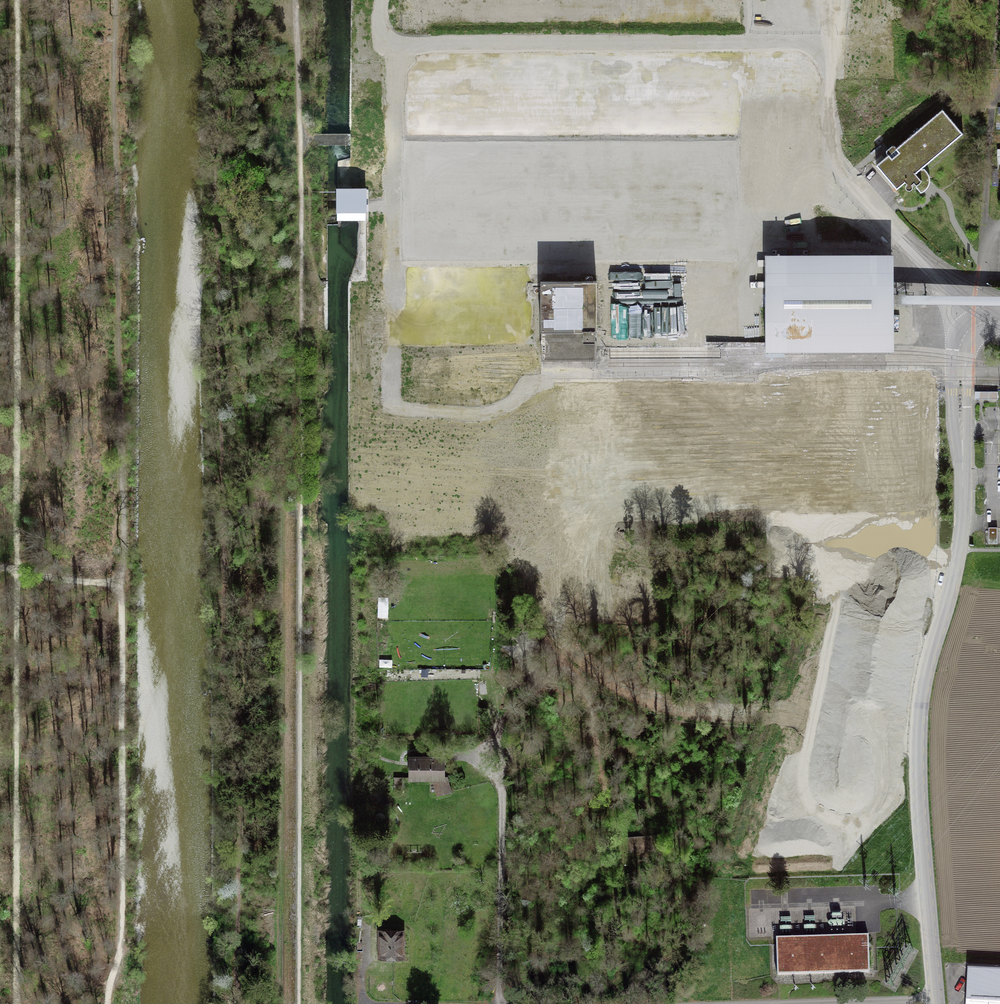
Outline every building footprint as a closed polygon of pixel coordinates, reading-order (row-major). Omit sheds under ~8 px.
[(878,165),(898,189),(962,136),(942,112),(878,165)] [(338,190),(338,211),(364,211),(364,190),(338,190)] [(763,344),(887,345),(888,302),(888,258),(763,257),(763,344)] [(888,293),(888,302),(999,304),(999,295),(888,293)] [(997,390),(978,390),(978,391),(978,401),(997,401),(997,390)] [(527,643),(517,643),(517,665),(527,665),(527,643)] [(416,761),(416,780),(446,779),(446,761),(416,761)] [(657,837),(634,838),(634,853),(657,852),(657,837)] [(399,933),(384,933),(385,953),(399,953),(399,933)] [(780,944),(781,978),(874,975),(872,940),(780,944)] [(970,963),(968,1003),(999,1003),(999,965),(970,963)]
